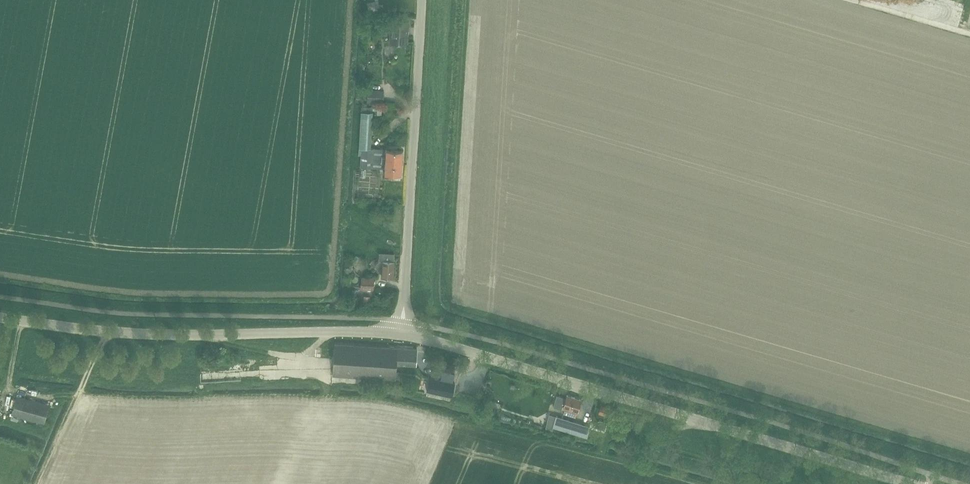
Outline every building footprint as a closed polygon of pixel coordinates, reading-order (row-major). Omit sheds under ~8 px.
[(384,31),(387,31),(390,31),(389,42),(408,42),(409,21),(384,20),(384,31)] [(367,102),(384,103),(384,90),(368,89),(367,102)] [(359,148),(358,155),(361,155),(361,168),(372,168),(380,169),(385,169),(385,173),(401,174),(403,150),(386,149),(381,149),(374,148),(371,148),(372,141),(373,112),(373,110),(374,107),(362,106),(361,111),(359,148)] [(376,267),(378,269),(381,269),(381,277),(394,278),(395,261),(394,261),(395,253),(379,252),(379,260),(376,262),(376,267)] [(375,277),(371,277),(362,276),(361,289),(374,290),(375,277)] [(336,344),(334,375),(394,379),(395,363),(396,348),(336,344)] [(396,348),(395,363),(415,364),(416,349),(396,348)] [(452,397),(455,385),(457,374),(443,371),(441,379),(430,377),(430,379),(427,391),(452,397)] [(557,395),(553,405),(565,409),(564,413),(576,417),(582,400),(566,395),(566,397),(557,395)] [(12,414),(44,423),(49,404),(17,396),(12,414)] [(612,409),(601,406),(600,412),(610,415),(612,409)] [(590,426),(557,416),(554,424),(550,422),(549,428),(553,430),(554,427),(586,437),(590,426)] [(595,422),(594,426),(605,430),(607,423),(599,420),(595,422)]
